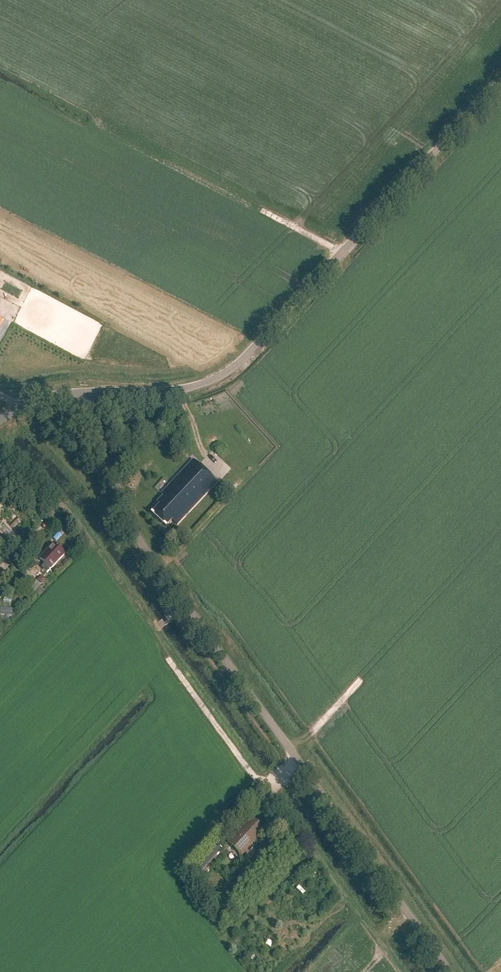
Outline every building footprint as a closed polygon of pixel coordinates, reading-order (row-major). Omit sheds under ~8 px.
[(141,422),(130,424),(133,438),(144,436),(141,422)] [(213,487),(216,485),(190,460),(161,490),(164,493),(161,496),(163,499),(157,505),(160,507),(152,516),(164,528),(171,522),(175,526),(213,487)] [(54,544),(40,559),(45,564),(43,567),(44,568),(43,570),(47,573),(66,555),(54,544)] [(42,585),(32,576),(25,584),(35,592),(42,585)] [(248,825),(246,823),(241,828),(242,830),(239,832),(238,831),(228,843),(241,855),(244,851),(246,853),(252,846),(250,844),(259,835),(257,833),(262,828),(253,819),(248,825)] [(199,874),(223,848),(215,842),(192,867),(199,874)]
